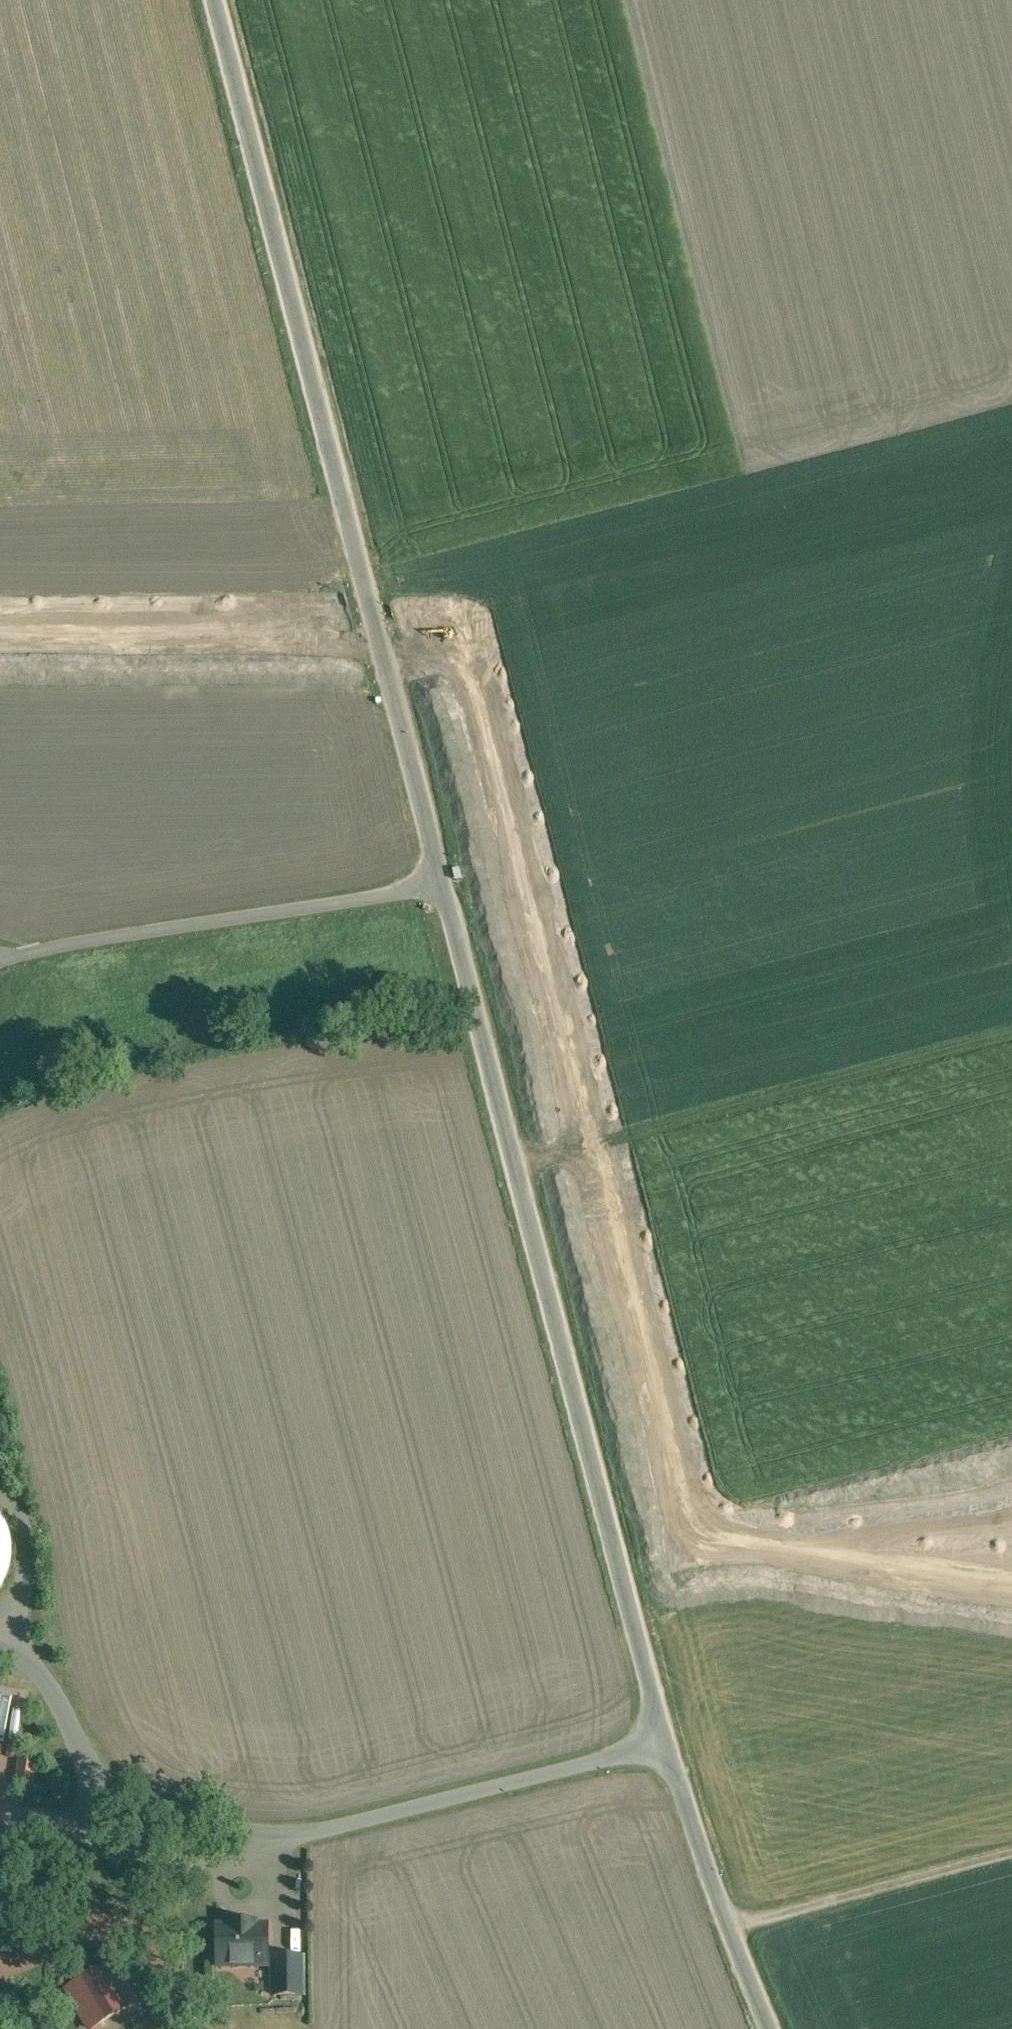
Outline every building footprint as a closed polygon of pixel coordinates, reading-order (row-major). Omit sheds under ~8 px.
[(3,1586),(6,1580),(8,1576),(10,1572),(11,1567),(12,1561),(13,1556),(13,1550),(12,1545),(12,1540),(10,1534),(8,1529),(6,1523),(2,1516),(0,1514),(0,1590),(3,1586)] [(22,1725),(26,1688),(4,1686),(1,1723),(22,1725)] [(37,1764),(21,1761),(17,1785),(33,1787),(37,1764)] [(258,1925),(229,1925),(229,1927),(219,1927),(220,1967),(268,1966),(267,1926),(258,1927),(258,1925)] [(304,1959),(274,1959),(274,1995),(304,1995),(304,1959)] [(69,1985),(85,2028),(98,2028),(145,2012),(127,1964),(69,1985)]
